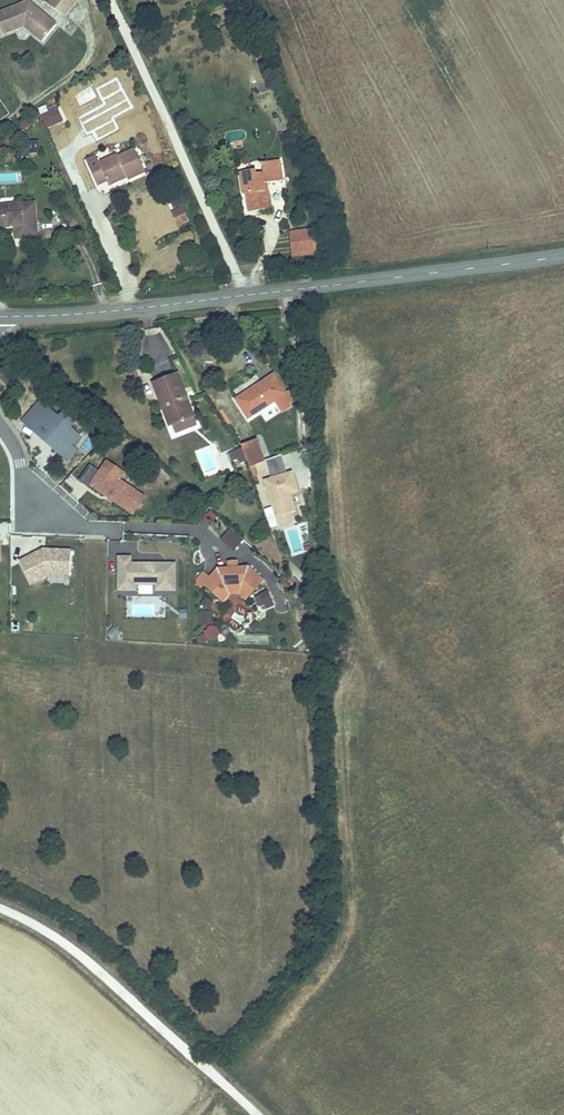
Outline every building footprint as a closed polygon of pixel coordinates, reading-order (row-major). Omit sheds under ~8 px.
[(78,3),(74,0),(54,0),(50,4),(66,17),(78,3)] [(28,5),(14,11),(15,15),(36,17),(39,14),(28,5)] [(14,11),(0,17),(0,29),(3,37),(19,30),(20,26),(30,27),(30,32),(45,45),(58,29),(39,14),(36,17),(15,15),(14,11)] [(58,112),(50,116),(55,126),(63,122),(58,112)] [(279,135),(284,150),(297,145),(292,130),(279,135)] [(88,168),(97,186),(107,181),(109,186),(127,177),(129,182),(130,183),(148,173),(138,153),(123,160),(121,158),(101,168),(98,162),(88,168)] [(249,182),(244,182),(245,196),(249,196),(252,215),(273,211),(270,185),(285,183),(283,163),(265,165),(266,174),(259,174),(258,171),(248,172),(249,182)] [(127,177),(109,186),(112,191),(129,182),(127,177)] [(107,181),(97,186),(99,191),(109,186),(107,181)] [(187,219),(181,207),(171,212),(177,224),(187,219)] [(14,233),(17,233),(18,244),(39,243),(36,208),(0,210),(0,233),(14,233)] [(314,232),(295,234),(297,255),(316,252),(314,232)] [(149,380),(154,392),(156,398),(159,397),(168,421),(189,413),(182,395),(173,371),(149,380)] [(232,396),(246,416),(269,400),(272,405),(280,400),(266,379),(263,381),(261,378),(232,396)] [(76,435),(67,427),(73,420),(63,411),(57,417),(38,400),(21,419),(41,437),(44,435),(62,451),(69,443),(76,435)] [(66,459),(75,449),(69,443),(62,451),(44,435),(41,437),(66,459)] [(238,443),(245,466),(250,464),(261,460),(254,438),(238,443)] [(282,473),(276,455),(261,460),(264,468),(267,478),(282,473)] [(136,491),(118,478),(123,471),(105,459),(88,484),(124,508),(136,491)] [(264,468),(261,460),(250,464),(253,472),(264,468)] [(284,497),(282,494),(285,493),(293,491),(287,471),(282,473),(267,478),(260,480),(271,517),(287,512),(291,510),(286,496),(284,497)] [(131,512),(142,495),(136,491),(124,508),(131,512)] [(274,525),(290,520),(287,512),(271,517),(274,525)] [(285,528),(289,555),(308,552),(305,534),(307,533),(306,525),(285,528)] [(240,549),(240,536),(224,536),(224,548),(240,549)] [(70,573),(71,549),(44,548),(19,561),(30,582),(49,572),(70,573)] [(175,588),(175,561),(164,561),(164,564),(157,564),(157,560),(130,560),(130,554),(118,554),(118,588),(136,588),(136,581),(156,582),(156,588),(175,588)] [(216,567),(203,582),(218,595),(226,586),(241,585),(249,593),(262,578),(248,565),(236,566),(236,562),(228,563),(228,566),(216,567)] [(226,586),(218,595),(222,599),(229,592),(239,591),(245,597),(249,593),(241,585),(226,586)] [(268,591),(254,596),(259,611),(273,606),(268,591)] [(197,625),(212,625),(212,611),(197,611),(197,625)] [(198,632),(202,643),(219,637),(215,626),(198,632)]
